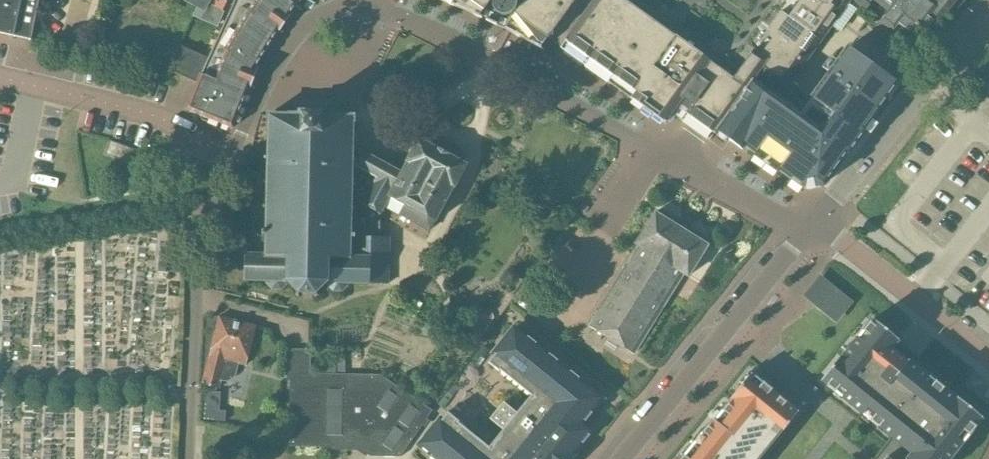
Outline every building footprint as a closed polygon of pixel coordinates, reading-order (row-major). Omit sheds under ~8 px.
[(21,0),(0,0),(0,34),(14,37),(21,0)] [(14,37),(31,40),(39,0),(21,0),(14,37)] [(233,2),(197,82),(186,109),(233,128),(249,87),(250,88),(258,68),(256,67),(277,31),(279,32),(291,14),(290,13),(299,0),(272,0),(270,2),(277,7),(266,23),(233,2)] [(208,4),(210,0),(187,0),(205,10),(208,4)] [(208,4),(223,11),(228,0),(210,0),(208,4)] [(233,1),(233,2),(266,23),(277,7),(270,2),(272,0),(233,0),(233,1)] [(484,11),(489,5),(494,8),(494,10),(495,12),(496,13),(498,15),(499,16),(501,17),(503,17),(505,17),(507,17),(515,23),(518,18),(537,31),(529,43),(541,50),(552,35),(558,40),(564,44),(561,48),(644,108),(643,110),(652,116),(653,115),(665,124),(666,123),(672,114),(709,140),(716,131),(752,82),(784,105),(837,34),(842,38),(866,8),(866,9),(873,0),(459,0),(484,11)] [(888,9),(874,26),(895,43),(900,36),(907,36),(909,33),(923,44),(939,24),(937,23),(956,0),(877,0),(888,9)] [(183,70),(190,49),(177,45),(170,65),(183,70)] [(784,105),(752,82),(716,131),(718,132),(717,134),(718,135),(720,133),(727,138),(726,140),(727,141),(729,140),(742,150),(745,147),(804,189),(823,185),(846,153),(848,154),(864,132),(862,131),(896,85),(846,49),(833,67),(798,115),(784,105)] [(389,196),(403,168),(400,165),(399,166),(398,168),(354,144),(354,137),(356,137),(356,132),(354,132),(354,119),(355,119),(355,117),(355,116),(353,115),(353,114),(349,115),(332,115),(332,114),(323,114),(323,109),(316,109),(316,111),(298,110),(298,114),(290,114),(289,114),(272,114),(272,113),(268,114),(268,115),(266,115),(266,119),(268,119),(267,131),(264,131),(264,135),(268,136),(267,155),(264,155),(263,184),(266,184),(266,204),(252,204),(251,253),(245,253),(244,280),(266,280),(266,283),(271,289),(280,289),(288,282),(296,292),(295,294),(298,296),(300,293),(312,293),(315,296),(317,294),(316,292),(326,283),(332,290),(341,290),(348,285),(348,282),(388,283),(389,236),(380,236),(381,212),(389,196)] [(418,139),(403,168),(389,196),(404,204),(400,213),(430,229),(434,220),(436,221),(466,164),(418,139)] [(134,149),(110,140),(105,154),(129,163),(134,149)] [(640,246),(590,326),(634,354),(684,274),(686,275),(686,276),(688,277),(690,275),(689,275),(707,247),(707,248),(708,245),(706,244),(657,214),(658,214),(655,212),(654,214),(654,215),(637,242),(635,244),(638,245),(640,246)] [(821,279),(808,296),(836,319),(850,302),(821,279)] [(255,325),(219,317),(203,384),(218,387),(220,380),(229,382),(236,377),(240,363),(246,364),(255,325)] [(821,380),(835,392),(838,387),(846,393),(842,398),(863,414),(867,410),(875,416),(870,421),(911,454),(907,458),(941,458),(949,458),(962,443),(958,438),(964,431),(969,435),(982,418),(957,398),(956,399),(935,382),(931,387),(924,381),(928,376),(909,361),(915,354),(913,353),(911,355),(896,343),(898,340),(873,319),(863,331),(868,335),(862,342),(857,338),(843,356),(841,355),(821,380)] [(528,393),(486,445),(458,423),(459,422),(448,413),(442,420),(440,419),(420,445),(438,458),(571,458),(575,454),(573,452),(581,442),(583,444),(590,435),(588,434),(590,431),(581,423),(583,420),(585,422),(592,413),(590,411),(601,399),(578,380),(579,378),(571,371),(569,373),(556,363),(558,361),(549,354),(548,356),(535,345),(536,344),(528,337),(526,338),(514,328),(493,354),(495,355),(488,363),(500,372),(500,371),(528,393)] [(482,345),(477,353),(484,358),(489,351),(482,345)] [(310,349),(309,349),(287,349),(287,382),(290,382),(289,444),(289,447),(327,447),(334,447),(358,448),(363,451),(368,455),(370,457),(401,457),(423,426),(428,419),(434,411),(432,411),(414,398),(380,374),(358,374),(310,373),(310,349)] [(768,436),(753,424),(756,420),(777,438),(799,411),(751,373),(748,377),(750,378),(751,376),(758,381),(751,390),(742,383),(730,398),(733,400),(722,413),(727,417),(720,425),(714,419),(704,432),(701,429),(680,454),(684,457),(682,458),(749,458),(768,436)] [(218,418),(218,391),(203,391),(203,418),(218,418)]
